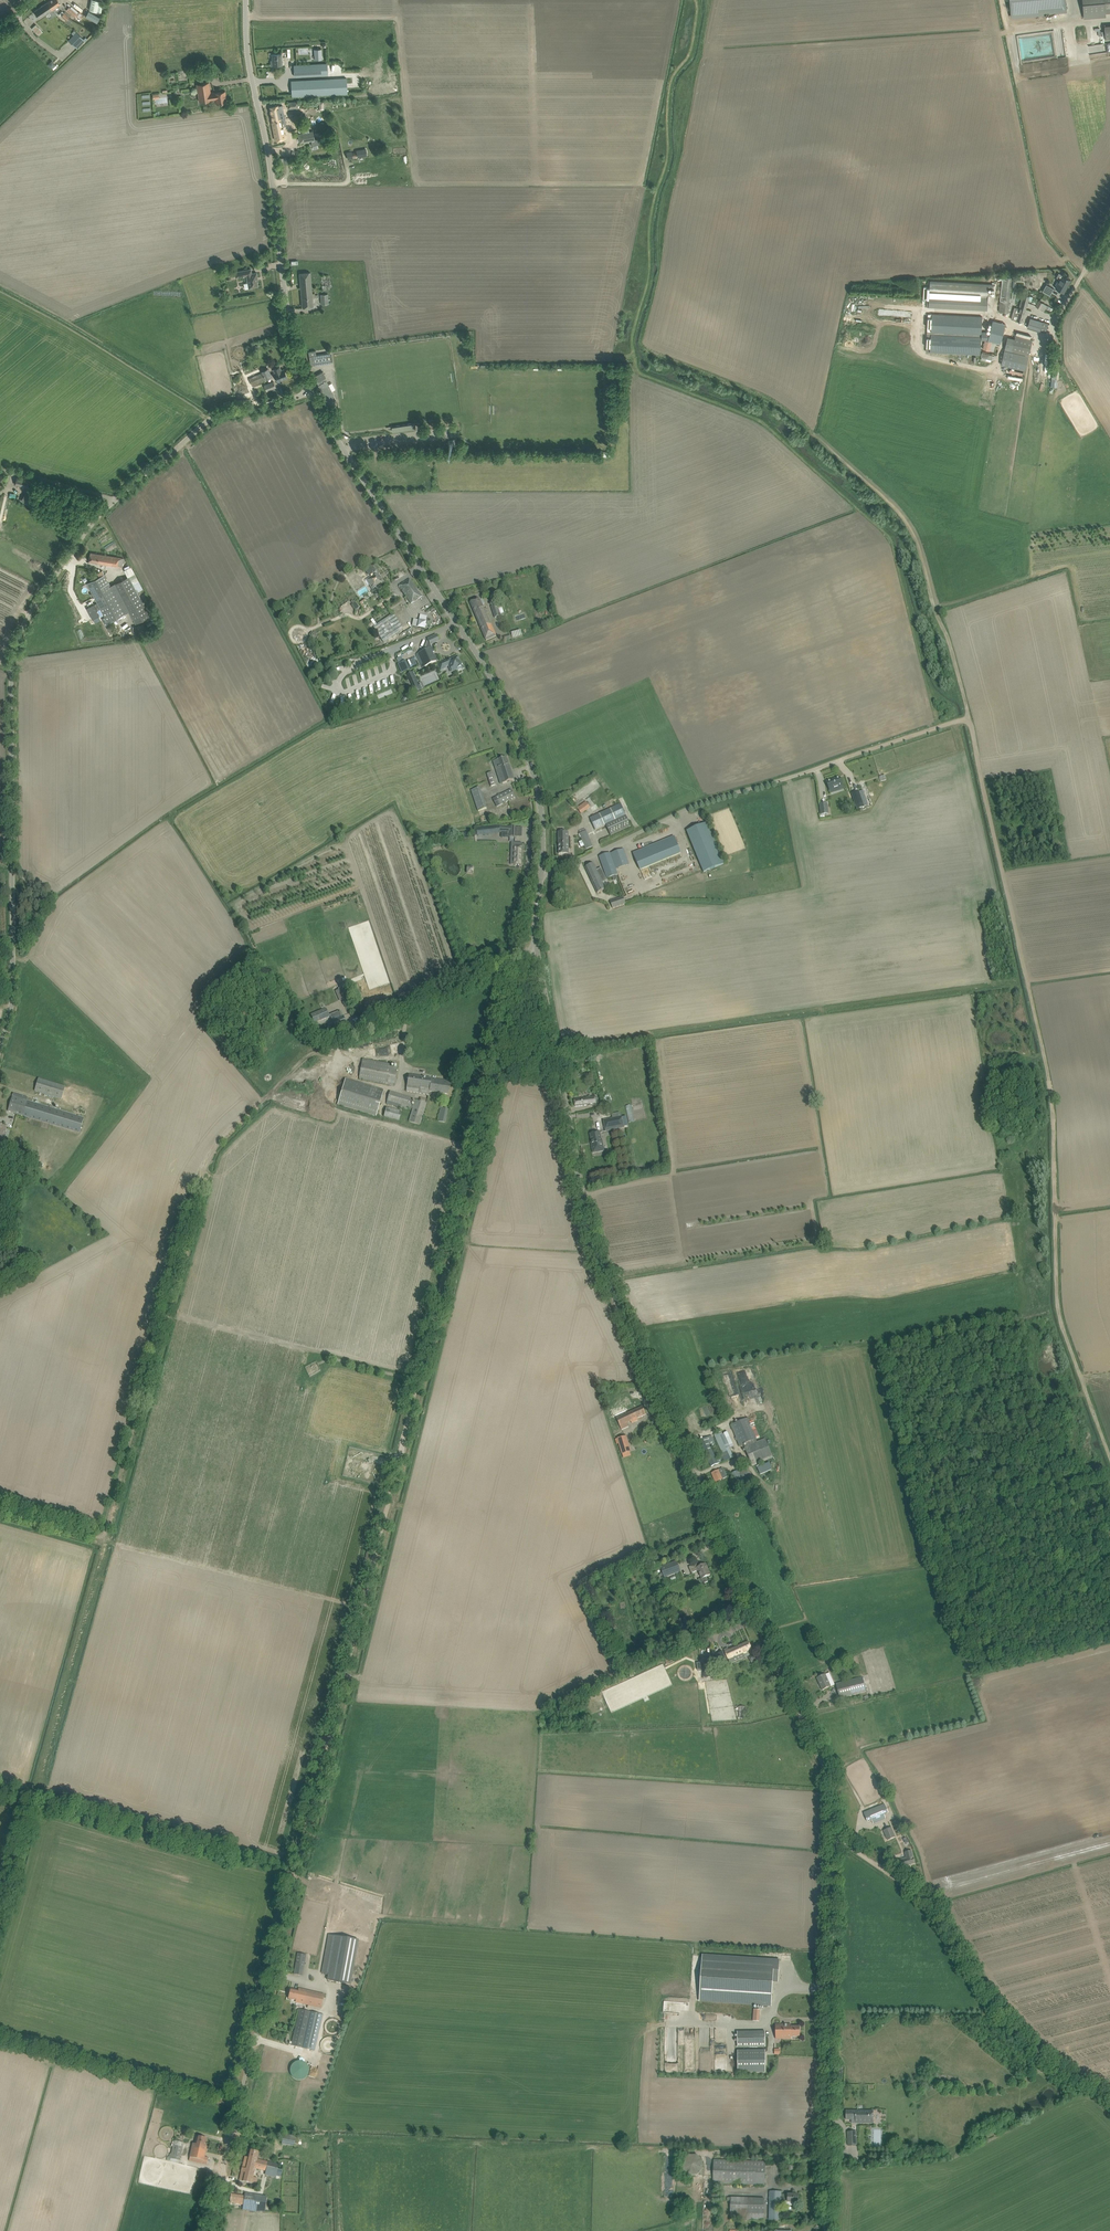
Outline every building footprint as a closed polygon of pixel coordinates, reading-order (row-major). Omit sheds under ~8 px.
[(60,4),(61,4),(58,0),(51,0),(47,2),(52,9),(53,9),(55,11),(62,7),(60,4)] [(105,0),(90,0),(88,10),(100,13),(102,1),(105,1),(105,0)] [(1068,0),(1012,0),(1013,17),(1069,12),(1068,0)] [(55,12),(55,11),(53,9),(52,9),(47,2),(35,11),(39,18),(52,9),(55,12)] [(75,18),(78,15),(69,7),(66,10),(75,18)] [(88,11),(85,17),(97,23),(100,18),(88,11)] [(60,17),(69,24),(72,20),(64,13),(60,17)] [(32,28),(38,36),(43,32),(36,24),(32,28)] [(77,33),(68,41),(75,47),(79,43),(83,39),(77,33)] [(271,66),(282,65),(281,54),(272,54),(272,60),(271,60),(271,66)] [(328,63),(294,65),(294,76),(329,74),(328,63)] [(346,76),(291,79),(292,96),(347,93),(346,76)] [(209,82),(197,84),(199,101),(211,99),(212,104),(227,101),(225,91),(215,92),(210,93),(209,82)] [(278,104),(269,106),(272,120),(281,118),(281,116),(280,116),(279,111),(283,110),(282,104),(278,105),(278,104)] [(285,137),(281,118),(272,120),(276,139),(285,137)] [(315,140),(313,131),(298,134),(300,143),(315,140)] [(351,151),(346,152),(347,160),(353,159),(353,158),(357,157),(357,158),(367,156),(366,148),(356,150),(356,151),(352,152),(351,151)] [(257,272),(252,273),(245,274),(245,270),(235,272),(236,277),(246,275),(245,274),(247,274),(249,282),(248,282),(249,288),(253,287),(258,286),(257,277),(258,277),(257,272)] [(302,307),(313,306),(310,272),(300,273),(302,307)] [(1061,280),(1056,288),(1064,293),(1072,280),(1060,273),(1057,277),(1061,280)] [(331,289),(330,275),(321,275),(323,290),(331,289)] [(1008,313),(1012,278),(1003,277),(999,312),(1008,313)] [(989,284),(932,281),(930,308),(987,310),(989,284)] [(1047,284),(1043,291),(1050,295),(1054,289),(1047,284)] [(328,303),(328,294),(320,294),(321,304),(328,303)] [(1016,320),(1017,320),(1022,322),(1030,296),(1023,294),(1017,314),(1012,313),(1011,319),(1016,320)] [(1047,305),(1046,305),(1039,300),(1036,306),(1044,311),(1047,305)] [(930,313),(928,350),(983,353),(985,316),(930,313)] [(1042,321),(1039,331),(1045,333),(1048,323),(1042,321)] [(1005,323),(1001,322),(1000,325),(991,323),(987,340),(1001,343),(1005,327),(1005,323)] [(1032,341),(1015,337),(1014,341),(1007,339),(1004,349),(1028,355),(1032,341)] [(985,341),(983,350),(994,352),(996,344),(985,341)] [(311,365),(316,365),(331,362),(330,353),(316,355),(316,350),(308,351),(311,365)] [(275,373),(274,373),(277,381),(287,377),(284,369),(281,370),(280,367),(273,369),(275,373)] [(252,385),(264,380),(271,377),(268,368),(262,371),(262,372),(247,379),(248,381),(250,380),(252,385)] [(326,399),(328,404),(336,400),(333,395),(334,394),(326,380),(326,381),(325,378),(326,377),(323,371),(314,376),(316,382),(317,382),(318,385),(325,399),(326,399)] [(266,391),(276,387),(274,381),(264,385),(266,391)] [(415,424),(392,427),(393,432),(416,428),(415,424)] [(34,481),(26,479),(17,477),(15,484),(33,489),(34,481)] [(21,500),(31,506),(36,499),(26,493),(21,500)] [(124,557),(119,557),(90,553),(89,562),(122,567),(124,557)] [(370,576),(364,580),(368,585),(369,585),(371,588),(373,588),(375,588),(376,589),(379,587),(380,588),(385,584),(382,579),(381,580),(380,579),(381,578),(378,573),(377,574),(375,571),(376,570),(375,569),(377,568),(375,565),(374,567),(373,565),(366,570),(371,577),(371,578),(371,577),(370,577),(370,576)] [(109,623),(126,614),(129,613),(135,624),(150,616),(137,592),(143,589),(135,573),(111,585),(105,574),(87,583),(109,623)] [(418,592),(410,579),(398,586),(405,596),(406,595),(411,604),(422,596),(419,592),(418,592)] [(87,595),(80,598),(86,610),(93,606),(87,595)] [(480,598),(470,603),(486,640),(496,636),(480,598)] [(360,604),(363,608),(368,605),(365,600),(360,604)] [(500,603),(491,607),(494,618),(504,615),(500,603)] [(382,642),(402,630),(392,614),(372,626),(382,642)] [(412,626),(425,629),(426,622),(427,616),(420,615),(419,620),(413,619),(412,626)] [(137,638),(142,635),(141,633),(147,630),(143,623),(132,629),(137,638)] [(427,639),(430,644),(438,640),(436,635),(427,639)] [(434,656),(432,653),(434,652),(433,647),(416,655),(422,667),(438,660),(436,655),(434,656)] [(446,668),(446,667),(448,666),(449,666),(451,670),(455,669),(455,670),(458,669),(458,670),(464,668),(461,662),(460,663),(457,657),(444,663),(443,662),(437,664),(440,670),(446,668)] [(421,690),(413,672),(407,675),(415,693),(421,690)] [(495,766),(496,769),(501,784),(514,780),(510,766),(509,766),(506,757),(492,762),(493,766),(495,766)] [(487,774),(491,787),(496,785),(492,772),(487,774)] [(844,789),(840,777),(827,782),(830,791),(838,788),(839,790),(844,789)] [(480,788),(471,791),(478,811),(487,808),(480,788)] [(497,806),(510,800),(515,797),(511,789),(493,798),(497,806)] [(864,807),(859,791),(852,794),(857,809),(864,807)] [(577,808),(581,814),(590,807),(586,802),(577,808)] [(626,816),(624,811),(621,804),(590,818),(595,830),(626,816)] [(828,814),(827,804),(820,805),(821,815),(828,814)] [(606,826),(611,836),(631,826),(626,816),(606,826)] [(724,864),(710,828),(707,823),(687,831),(704,872),(724,864)] [(515,837),(516,827),(509,826),(509,827),(500,826),(500,833),(509,833),(508,837),(515,837)] [(580,834),(586,849),(592,847),(586,831),(580,834)] [(568,832),(558,832),(559,854),(569,854),(568,832)] [(681,853),(676,841),(674,836),(633,853),(640,870),(681,853)] [(522,846),(522,843),(514,843),(514,850),(511,849),(511,865),(522,865),(523,846),(522,846)] [(629,863),(624,849),(611,853),(612,858),(601,862),(607,877),(617,874),(615,868),(629,863)] [(585,868),(597,893),(606,889),(603,882),(607,880),(601,868),(597,870),(594,863),(585,868)] [(623,897),(610,901),(613,909),(626,904),(623,897)] [(340,989),(335,991),(339,1001),(345,999),(340,989)] [(328,1007),(312,1014),(315,1022),(331,1016),(328,1007)] [(340,1018),(333,1021),(336,1030),(347,1025),(341,1011),(337,1013),(340,1018)] [(394,1085),(396,1074),(397,1068),(389,1067),(389,1064),(362,1059),(359,1078),(394,1085)] [(429,1091),(443,1093),(448,1094),(449,1089),(450,1089),(450,1088),(449,1088),(450,1083),(431,1080),(431,1078),(409,1075),(406,1092),(428,1095),(429,1091)] [(61,1099),(65,1086),(39,1078),(35,1091),(61,1099)] [(376,1116),(384,1090),(346,1078),(338,1105),(376,1116)] [(413,1098),(390,1091),(387,1101),(410,1108),(413,1098)] [(79,1132),(84,1117),(12,1096),(8,1111),(79,1132)] [(596,1103),(595,1096),(574,1099),(575,1106),(588,1105),(587,1104),(596,1103)] [(328,1111),(329,1109),(282,1098),(281,1102),(303,1107),(302,1111),(315,1114),(316,1111),(323,1113),(324,1110),(328,1111)] [(416,1100),(410,1121),(421,1125),(427,1103),(416,1100)] [(445,1122),(448,1109),(441,1108),(438,1121),(445,1122)] [(401,1113),(386,1109),(384,1117),(399,1121),(401,1113)] [(606,1131),(624,1127),(622,1116),(603,1120),(606,1131)] [(594,1153),(605,1150),(603,1142),(602,1142),(600,1132),(590,1134),(593,1144),(592,1144),(594,1153)] [(746,1369),(738,1371),(743,1393),(752,1391),(746,1369)] [(631,1423),(638,1420),(637,1418),(646,1414),(642,1407),(628,1413),(626,1409),(615,1414),(619,1426),(621,1430),(628,1426),(627,1423),(631,1421),(631,1423)] [(739,1446),(757,1439),(749,1418),(731,1425),(739,1446)] [(723,1430),(714,1434),(723,1454),(721,1455),(725,1463),(736,1459),(723,1430)] [(621,1450),(622,1454),(630,1452),(629,1448),(630,1447),(626,1436),(617,1439),(621,1450)] [(700,1441),(711,1466),(723,1461),(711,1436),(700,1441)] [(765,1438),(744,1447),(751,1464),(772,1456),(765,1438)] [(772,1470),(769,1463),(757,1468),(760,1475),(772,1470)] [(747,1466),(729,1474),(735,1487),(753,1479),(747,1466)] [(723,1468),(712,1473),(716,1482),(727,1477),(723,1468)] [(665,1577),(680,1571),(676,1561),(661,1567),(665,1577)] [(697,1563),(688,1567),(691,1574),(697,1571),(701,1579),(699,1580),(701,1585),(703,1584),(708,1582),(706,1577),(710,1575),(707,1569),(708,1569),(707,1567),(706,1567),(704,1568),(703,1565),(697,1568),(696,1564),(697,1564),(697,1563)] [(728,1648),(724,1650),(730,1663),(745,1657),(743,1653),(752,1649),(748,1642),(729,1650),(728,1648)] [(722,1651),(716,1654),(720,1664),(726,1662),(722,1651)] [(712,1661),(702,1662),(704,1677),(707,1677),(714,1676),(713,1665),(712,1661)] [(822,1690),(831,1686),(825,1674),(817,1678),(822,1690)] [(839,1698),(845,1697),(867,1691),(863,1677),(836,1684),(839,1698)] [(864,1813),(868,1822),(888,1813),(884,1804),(864,1813)] [(884,1831),(888,1840),(895,1837),(891,1827),(884,1831)] [(906,1857),(900,1859),(901,1866),(915,1863),(912,1850),(905,1852),(906,1857)] [(350,1985),(359,1940),(330,1935),(323,1974),(329,1975),(328,1980),(350,1985)] [(307,1955),(303,1954),(297,1953),(294,1974),(303,1976),(307,1955)] [(776,1981),(782,1981),(783,1960),(706,1955),(702,2000),(774,2005),(776,1981)] [(321,2008),(324,1995),(306,1991),(306,1990),(299,1988),(298,1990),(290,1989),(288,1998),(296,2000),(295,2002),(321,2008)] [(322,2015),(300,2009),(291,2045),(313,2051),(322,2015)] [(791,2024),(775,2025),(776,2038),(791,2038),(791,2036),(800,2036),(800,2026),(791,2026),(791,2024)] [(737,2033),(738,2048),(765,2047),(765,2033),(737,2033)] [(737,2072),(765,2072),(765,2049),(737,2049),(737,2072)] [(306,2079),(306,2062),(290,2062),(290,2079),(306,2079)] [(851,2122),(855,2123),(855,2122),(872,2122),(872,2111),(846,2111),(846,2119),(851,2119),(851,2122)] [(848,2145),(853,2145),(857,2145),(857,2131),(847,2131),(848,2145)] [(281,2135),(281,2145),(293,2145),(294,2136),(281,2135)] [(189,2161),(201,2163),(207,2165),(208,2157),(205,2156),(207,2146),(205,2146),(207,2138),(197,2136),(195,2143),(193,2143),(189,2161)] [(179,2160),(181,2150),(183,2142),(175,2141),(171,2158),(179,2160)] [(245,2156),(239,2181),(256,2185),(257,2178),(253,2177),(255,2168),(276,2173),(278,2165),(257,2159),(259,2152),(249,2149),(247,2157),(245,2156)] [(702,2173),(701,2154),(690,2154),(690,2161),(683,2161),(683,2174),(702,2173)] [(714,2159),(713,2183),(765,2185),(765,2161),(714,2159)] [(788,2202),(798,2202),(798,2194),(788,2194),(781,2194),(781,2192),(769,2191),(769,2219),(781,2219),(781,2202),(788,2202)] [(262,2200),(255,2199),(255,2195),(245,2193),(244,2197),(231,2195),(230,2202),(254,2206),(261,2207),(262,2200)] [(764,2198),(731,2197),(730,2218),(764,2219),(764,2198)]
